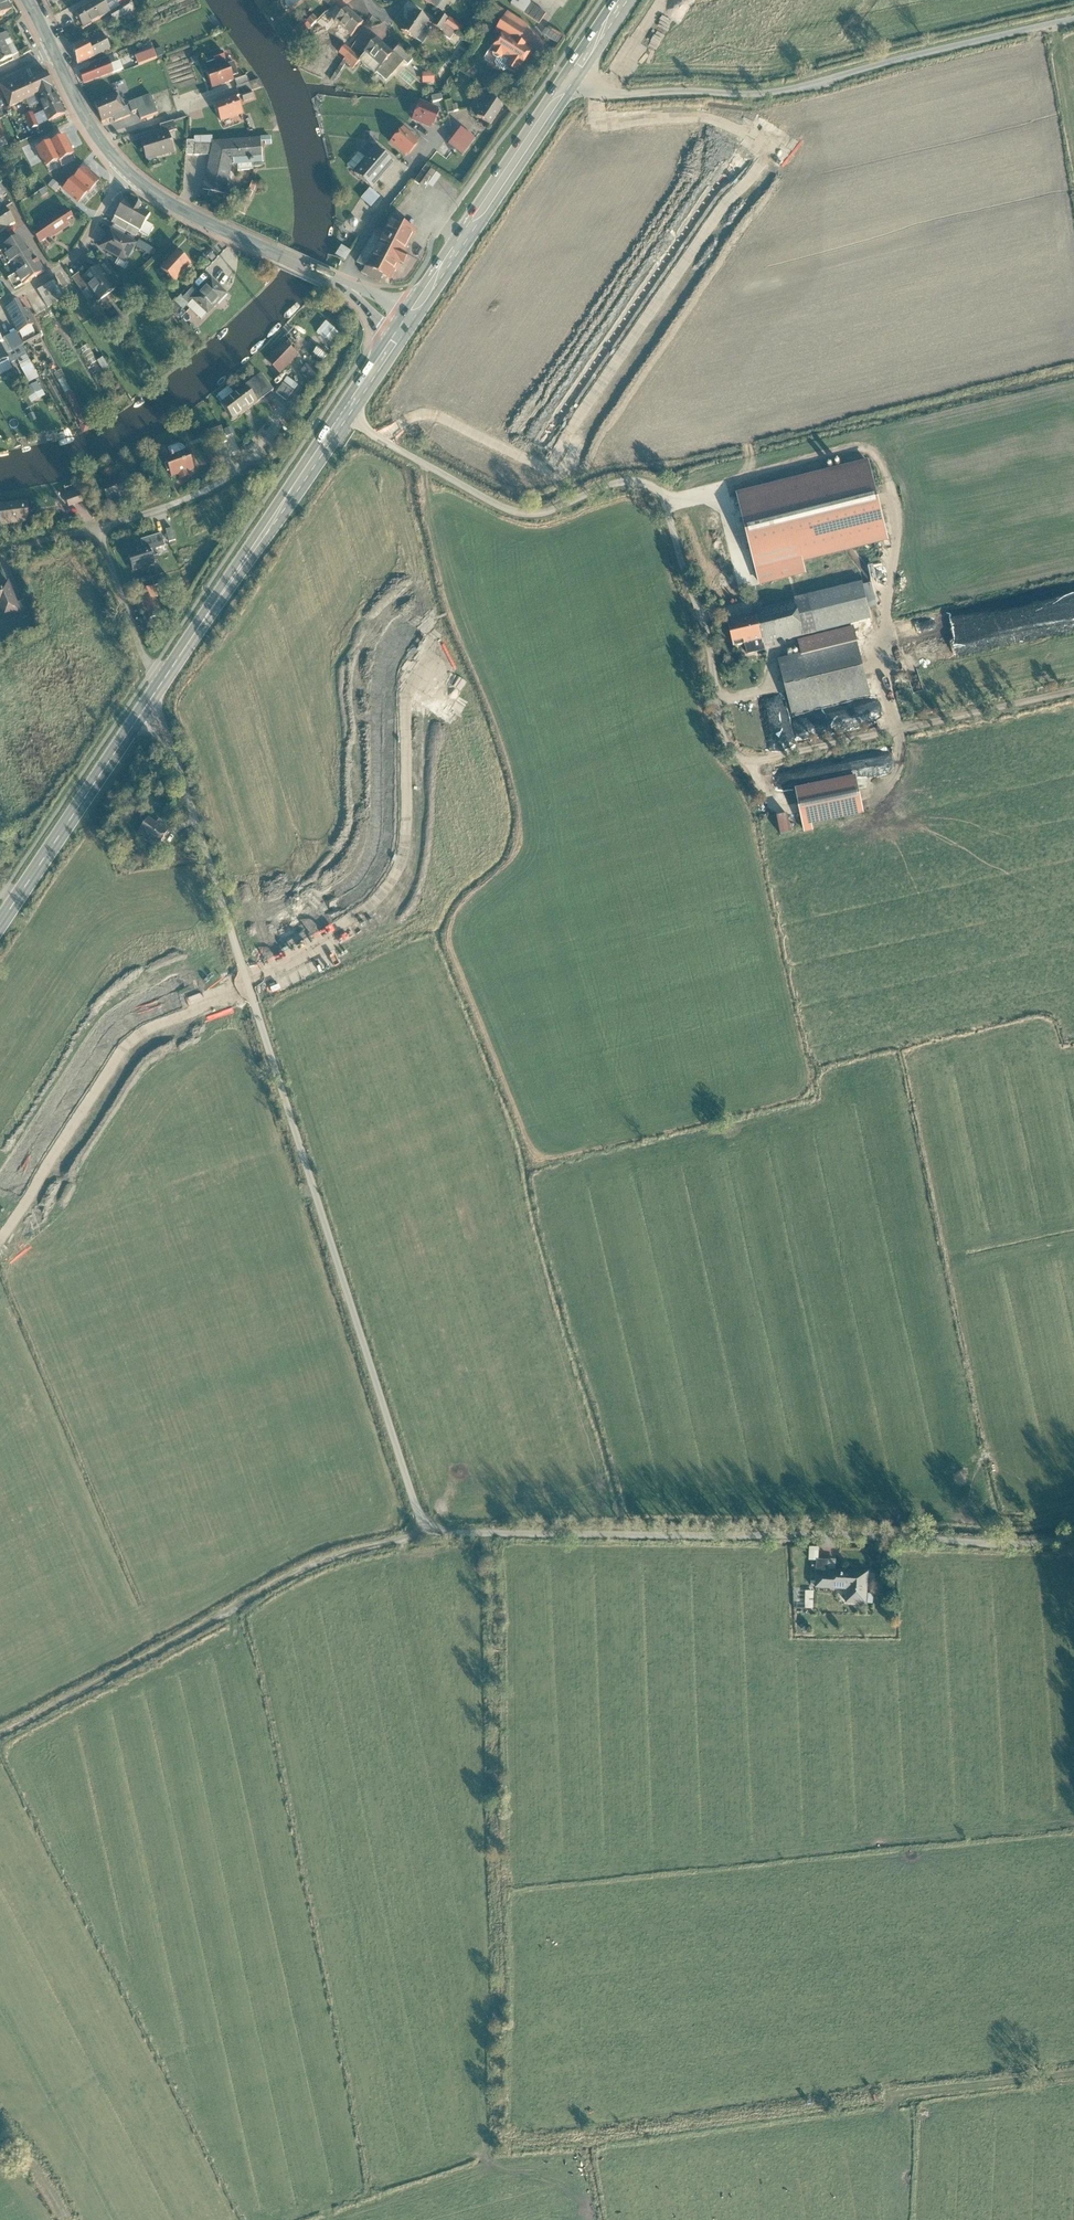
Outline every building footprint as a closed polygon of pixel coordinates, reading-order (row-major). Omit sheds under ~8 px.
[(6,0),(0,0),(0,16),(12,9),(6,0)] [(285,2),(291,9),(301,0),(287,0),(285,2)] [(420,0),(436,11),(443,0),(420,0)] [(510,5),(539,24),(545,14),(531,5),(531,0),(513,0),(510,5)] [(78,15),(85,30),(112,15),(105,1),(78,15)] [(363,22),(346,7),(333,22),(350,37),(363,22)] [(429,21),(413,11),(400,31),(416,42),(429,21)] [(446,14),(435,26),(450,40),(461,27),(446,14)] [(505,67),(518,75),(533,51),(503,32),(490,53),(501,60),(502,57),(508,61),(505,67)] [(0,40),(0,65),(0,66),(22,56),(11,34),(0,40)] [(76,49),(84,66),(114,51),(107,34),(76,49)] [(394,53),(376,38),(363,53),(381,68),(394,53)] [(153,48),(135,55),(138,64),(157,57),(153,48)] [(83,74),(88,86),(118,74),(112,60),(93,67),(94,70),(83,74)] [(210,73),(216,89),(238,82),(232,65),(210,73)] [(54,86),(45,69),(27,77),(35,95),(54,86)] [(0,82),(0,89),(9,107),(35,95),(27,77),(24,71),(0,82)] [(422,82),(434,82),(434,72),(423,72),(422,82)] [(46,120),(66,111),(54,86),(35,95),(46,120)] [(96,104),(105,125),(126,116),(118,95),(96,104)] [(128,103),(132,113),(138,111),(141,121),(159,115),(152,95),(128,103)] [(218,106),(225,124),(247,116),(240,98),(218,106)] [(503,108),(489,98),(476,118),(490,127),(503,108)] [(441,110),(420,102),(411,121),(430,129),(431,126),(434,127),(441,110)] [(25,115),(30,129),(38,125),(33,112),(25,115)] [(0,121),(0,143),(9,139),(1,120),(0,121)] [(406,126),(389,145),(405,160),(422,140),(406,126)] [(448,145),(462,156),(475,139),(461,129),(448,145)] [(143,141),(150,163),(178,155),(171,133),(143,141)] [(65,136),(51,143),(59,160),(60,161),(74,154),(65,136)] [(213,157),(205,190),(230,195),(235,166),(267,165),(265,139),(216,143),(215,147),(213,157)] [(50,142),(36,149),(45,167),(59,160),(51,143),(50,142)] [(196,157),(213,157),(215,147),(196,147),(196,143),(188,143),(189,158),(196,157)] [(397,164),(379,149),(357,175),(376,190),(397,164)] [(417,183),(428,191),(440,174),(428,167),(417,183)] [(85,168),(74,179),(89,192),(89,193),(100,181),(85,168)] [(73,178),(63,190),(78,204),(89,192),(74,179),(73,178)] [(368,189),(361,198),(371,207),(379,198),(368,189)] [(131,200),(120,218),(146,233),(156,215),(131,200)] [(44,225),(35,232),(44,246),(75,225),(72,222),(76,219),(68,206),(43,224),(44,225)] [(9,208),(0,213),(0,231),(3,236),(20,225),(9,208)] [(394,219),(368,269),(394,283),(403,265),(409,268),(415,258),(409,255),(420,233),(394,219)] [(141,246),(112,229),(102,248),(130,264),(141,246)] [(28,253),(19,239),(0,251),(0,252),(8,265),(28,253)] [(28,253),(8,265),(22,287),(43,274),(29,252),(28,253)] [(196,266),(180,253),(164,271),(179,283),(196,266)] [(87,280),(103,304),(121,292),(105,268),(87,280)] [(231,296),(214,280),(194,301),(211,317),(231,296)] [(58,282),(41,292),(51,310),(69,300),(58,282)] [(22,338),(41,328),(33,311),(30,312),(25,302),(8,311),(22,338)] [(9,346),(0,331),(0,351),(9,346)] [(287,344),(270,362),(284,374),(301,356),(287,344)] [(103,357),(91,364),(97,373),(108,366),(103,357)] [(277,392),(264,376),(250,388),(263,404),(277,392)] [(250,388),(225,405),(239,422),(263,404),(250,388)] [(209,430),(215,445),(228,440),(222,425),(209,430)] [(193,451),(169,460),(177,480),(184,477),(186,482),(194,479),(192,475),(201,471),(193,451)] [(890,541),(869,459),(735,492),(759,587),(808,575),(804,562),(890,541)] [(102,485),(111,508),(133,499),(125,477),(102,485)] [(57,496),(57,508),(73,507),(72,493),(63,493),(63,495),(57,496)] [(33,524),(30,503),(1,506),(3,527),(33,524)] [(164,535),(168,545),(178,542),(175,530),(164,533),(164,535)] [(164,535),(144,541),(148,553),(154,551),(168,547),(168,545),(164,535)] [(134,557),(139,572),(159,566),(154,551),(148,553),(134,557)] [(731,618),(737,643),(767,636),(769,641),(870,618),(862,580),(796,594),(796,597),(757,606),(759,613),(731,618)] [(10,582),(0,586),(0,611),(4,622),(23,614),(19,605),(10,582)] [(157,588),(143,593),(153,621),(168,615),(157,588)] [(23,614),(25,619),(34,616),(28,601),(19,605),(23,614)] [(927,624),(931,647),(978,637),(973,615),(927,624)] [(779,656),(791,710),(867,694),(855,639),(779,656)] [(740,726),(745,737),(762,729),(757,718),(740,726)] [(857,777),(796,789),(803,824),(864,811),(857,777)] [(777,816),(781,835),(792,832),(788,814),(777,816)] [(168,832),(148,819),(139,833),(159,846),(168,832)] [(817,1555),(817,1587),(847,1588),(846,1600),(867,1600),(868,1567),(838,1566),(838,1555),(817,1555)] [(815,1607),(815,1590),(807,1590),(807,1607),(815,1607)]
